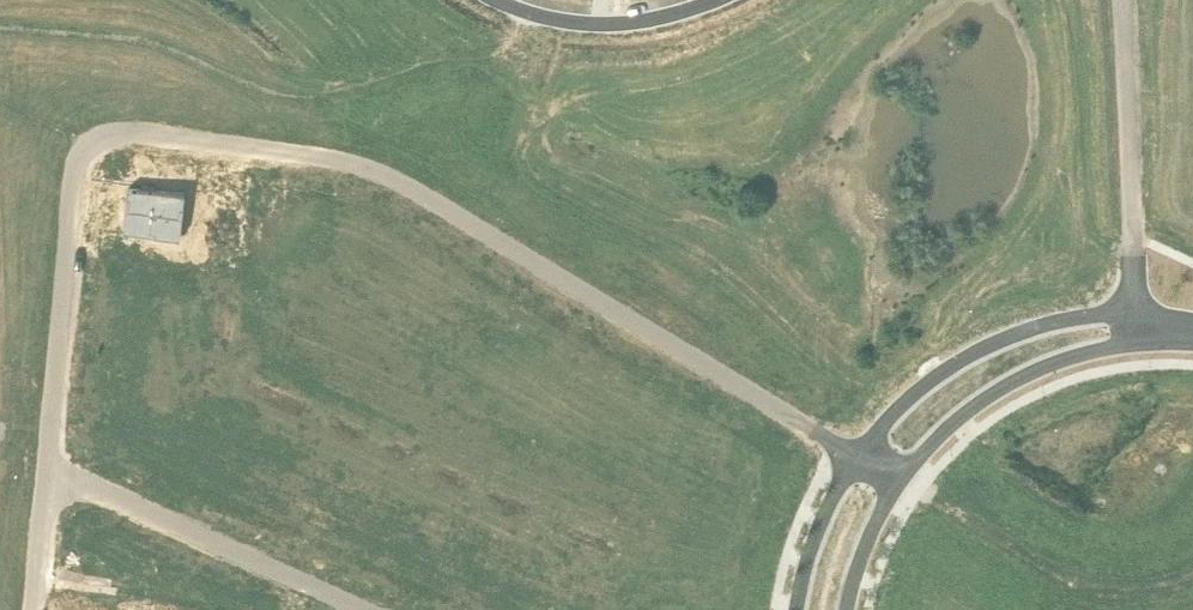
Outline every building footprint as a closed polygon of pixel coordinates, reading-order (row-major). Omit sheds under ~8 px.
[(181,195),(123,189),(119,231),(176,238),(181,195)]
